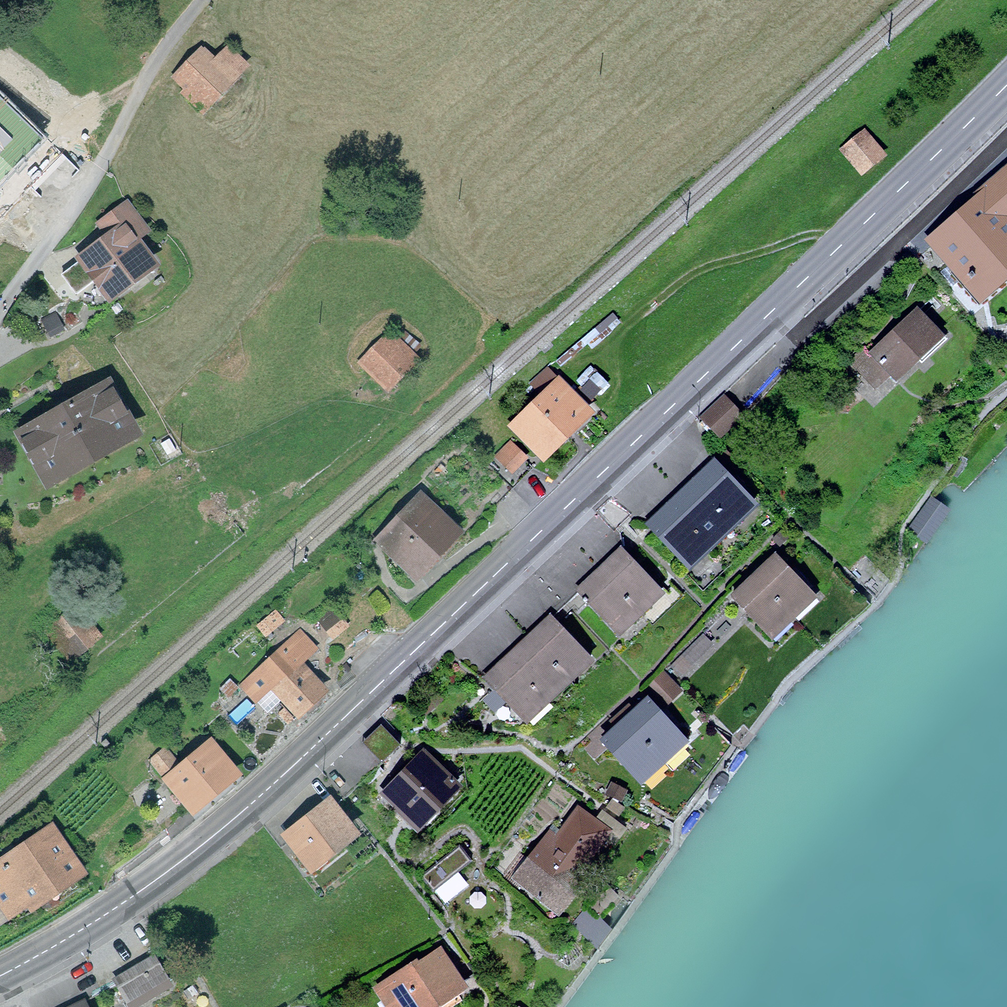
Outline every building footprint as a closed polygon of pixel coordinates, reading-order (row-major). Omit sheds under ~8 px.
[(182,93),(200,111),(245,64),(229,47),(213,63),(201,52),(176,78),(187,88),(182,93)] [(863,134),(845,151),(860,166),(877,149),(863,134)] [(938,241),(981,291),(1006,269),(1006,172),(980,195),(985,201),(938,241)] [(109,293),(150,263),(125,230),(63,276),(76,294),(98,278),(109,293)] [(874,358),(895,380),(942,335),(918,309),(871,355),(863,346),(848,361),(859,372),(874,358)] [(364,362),(390,386),(416,358),(391,334),(364,362)] [(515,426),(540,451),(585,407),(560,381),(515,426)] [(22,435),(48,481),(63,473),(58,464),(114,432),(119,441),(134,433),(108,387),(71,407),(66,397),(54,404),(60,414),(22,435)] [(740,417),(721,398),(700,418),(720,437),(740,417)] [(169,438),(161,443),(168,454),(176,449),(169,438)] [(494,471),(512,489),(533,469),(508,444),(488,465),(494,471)] [(702,473),(692,483),(728,520),(750,500),(714,462),(702,473)] [(707,540),(728,520),(692,483),(682,493),(671,503),(707,540)] [(381,541),(414,572),(453,531),(421,500),(381,541)] [(946,511),(930,500),(910,528),(926,539),(946,511)] [(685,562),(707,540),(671,503),(661,513),(649,524),(685,562)] [(612,559),(600,571),(635,607),(656,587),(621,550),(612,559)] [(765,566),(755,576),(787,610),(808,589),(776,556),(765,566)] [(865,556),(849,572),(874,597),(890,581),(865,556)] [(614,627),(635,607),(600,571),(591,579),(579,591),(614,627)] [(765,631),(787,610),(755,576),(745,585),(733,597),(765,631)] [(69,613),(46,631),(67,657),(77,648),(79,651),(92,641),(69,613)] [(541,626),(530,637),(564,674),(586,654),(551,617),(541,626)] [(270,683),(297,712),(323,689),(297,661),(312,648),(300,634),(245,686),(255,697),(270,683)] [(542,694),(564,674),(530,637),(518,648),(508,657),(542,694)] [(520,715),(542,694),(508,657),(496,669),(485,678),(520,715)] [(663,672),(653,686),(672,700),(682,687),(663,672)] [(637,710),(626,720),(657,753),(679,733),(649,700),(637,710)] [(635,773),(657,753),(626,720),(617,729),(605,740),(635,773)] [(231,773),(209,748),(183,771),(164,751),(153,760),(194,806),(231,773)] [(397,811),(411,824),(457,778),(449,769),(444,775),(425,756),(412,770),(407,765),(396,776),(401,781),(388,795),(400,807),(397,811)] [(328,804),(290,835),(312,863),(351,833),(328,804)] [(519,853),(503,874),(519,887),(524,881),(557,907),(583,875),(576,870),(607,832),(579,809),(556,837),(549,832),(539,844),(541,846),(529,861),(519,853)] [(49,832),(0,866),(0,898),(6,906),(25,892),(32,901),(76,871),(49,832)] [(459,845),(420,876),(432,891),(471,860),(459,845)] [(353,1006),(354,1006),(427,1006),(426,1006),(460,984),(441,955),(447,951),(440,940),(421,952),(428,961),(417,969),(415,965),(353,1006)] [(130,1006),(169,983),(155,956),(115,979),(130,1006)]
